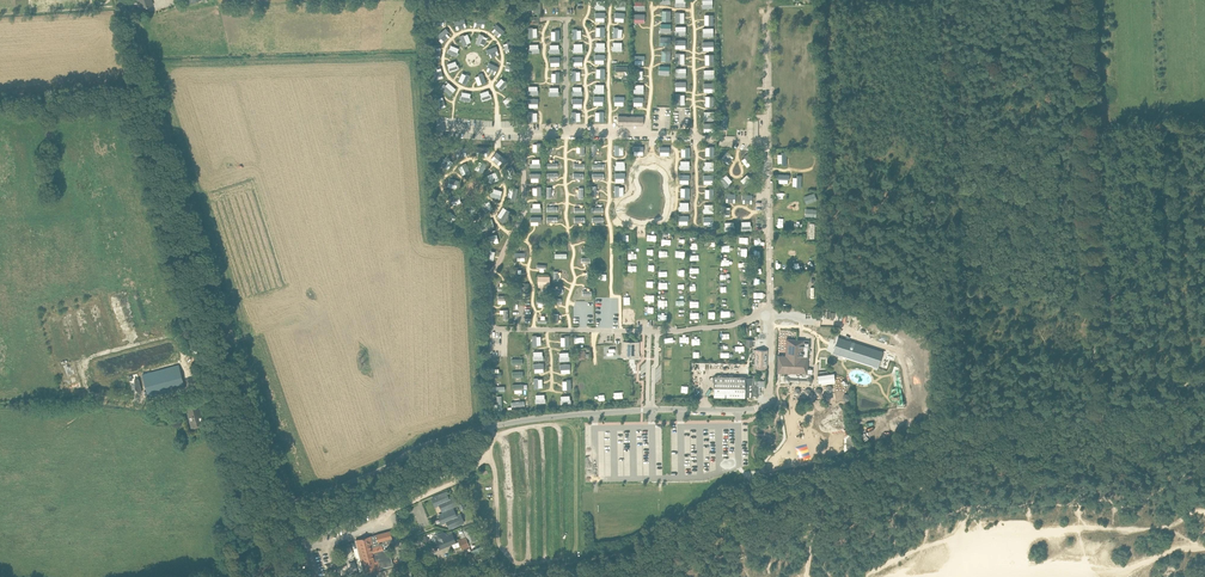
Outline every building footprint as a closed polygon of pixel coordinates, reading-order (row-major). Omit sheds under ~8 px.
[(685,17),(685,11),(676,11),(676,21),(684,21),(685,17)] [(744,13),(744,22),(754,22),(754,13),(744,13)] [(714,24),(714,14),(705,14),(705,19),(705,24),(714,24)] [(724,23),(718,24),(719,30),(734,28),(733,15),(723,17),(724,23)] [(623,29),(629,28),(629,16),(618,16),(618,21),(622,21),(623,29)] [(633,16),(633,29),(644,29),(644,16),(633,16)] [(668,27),(668,30),(671,30),(671,22),(656,22),(657,27),(668,27)] [(680,25),(676,25),(676,34),(686,34),(686,25),(680,25)] [(708,27),(704,27),(704,36),(714,36),(714,27),(708,27)] [(794,37),(794,28),(788,28),(788,41),(797,41),(797,37),(794,37)] [(686,39),(676,39),(676,48),(680,48),(686,48),(686,39)] [(714,40),(703,41),(704,50),(708,49),(714,49),(714,40)] [(734,41),(726,41),(725,47),(729,47),(729,51),(733,51),(734,41)] [(636,51),(636,57),(647,57),(647,47),(644,47),(643,51),(636,51)] [(614,62),(629,61),(629,49),(623,49),(623,53),(619,53),(619,57),(614,57),(614,62)] [(751,57),(757,58),(757,52),(741,51),(740,65),(751,65),(751,57)] [(685,58),(685,53),(676,52),(676,63),(685,63),(685,58)] [(714,64),(714,53),(705,54),(705,59),(705,64),(714,64)] [(543,77),(543,66),(530,66),(530,77),(543,77)] [(681,67),(676,67),(676,76),(686,76),(686,67),(681,67)] [(709,69),(705,69),(705,78),(715,77),(715,68),(709,69)] [(686,81),(676,81),(676,90),(680,90),(686,90),(686,81)] [(714,82),(704,82),(704,91),(714,91),(714,82)] [(685,99),(685,93),(676,94),(676,104),(685,104),(685,99)] [(787,107),(787,93),(780,93),(779,101),(775,101),(775,107),(787,107)] [(802,105),(808,105),(808,93),(795,93),(795,101),(802,101),(802,105)] [(637,101),(637,94),(633,94),(633,105),(645,105),(645,101),(637,101)] [(715,106),(715,95),(710,95),(706,95),(706,100),(706,105),(715,106)] [(740,95),(740,108),(752,109),(753,95),(740,95)] [(623,112),(629,112),(629,99),(619,100),(619,108),(623,108),(623,112)] [(591,118),(603,118),(603,108),(590,108),(591,118)] [(709,110),(704,110),(704,119),(715,119),(715,111),(709,110)] [(743,124),(743,120),(748,120),(747,114),(733,114),(733,124),(743,124)] [(619,115),(619,124),(646,125),(646,116),(619,115)] [(758,138),(759,120),(748,119),(748,137),(758,138)] [(715,122),(705,122),(704,131),(709,131),(715,131),(715,122)] [(789,146),(789,136),(784,136),(784,141),(780,141),(780,146),(789,146)] [(716,159),(716,155),(704,155),(704,165),(711,165),(711,159),(716,159)] [(562,176),(562,168),(547,168),(547,176),(562,176)] [(624,197),(622,197),(621,202),(630,203),(630,191),(624,191),(624,197)] [(816,192),(805,195),(807,203),(818,200),(816,192)] [(747,194),(747,204),(758,204),(758,199),(753,199),(753,194),(747,194)] [(543,212),(543,201),(543,195),(531,195),(531,206),(538,206),(538,212),(543,212)] [(576,213),(586,213),(586,203),(580,203),(580,210),(576,210),(576,213)] [(613,216),(618,220),(625,212),(620,208),(613,216)] [(817,217),(818,209),(807,208),(806,216),(817,217)] [(647,210),(643,214),(651,222),(655,218),(647,210)] [(671,223),(671,214),(659,214),(659,223),(671,223)] [(543,226),(543,216),(532,217),(532,227),(543,226)] [(582,224),(587,223),(586,216),(575,216),(575,224),(574,224),(574,229),(582,229),(582,224)] [(532,240),(538,240),(538,236),(542,235),(542,229),(531,229),(532,240)] [(575,245),(577,266),(593,265),(592,249),(585,250),(585,244),(575,245)] [(551,273),(551,263),(536,263),(536,268),(543,268),(543,273),(551,273)] [(528,270),(517,270),(518,286),(529,286),(528,270)] [(539,284),(551,284),(551,275),(539,275),(539,284)] [(794,306),(795,300),(789,300),(789,298),(784,297),(783,306),(794,306)] [(547,306),(547,310),(552,310),(552,299),(536,300),(536,306),(547,306)] [(496,306),(496,314),(500,314),(500,312),(506,312),(506,315),(510,316),(511,303),(507,302),(507,307),(496,306)] [(862,320),(858,332),(871,336),(872,330),(878,332),(877,335),(899,341),(900,335),(908,337),(909,332),(895,329),(894,333),(882,330),(883,326),(862,320)] [(755,334),(755,325),(747,325),(748,335),(755,334)] [(518,334),(518,353),(526,352),(526,334),(518,334)] [(559,345),(564,345),(564,338),(570,338),(570,334),(556,334),(556,339),(559,339),(559,345)] [(838,336),(833,352),(876,366),(877,366),(879,367),(884,351),(882,350),(881,350),(858,342),(838,336)] [(538,338),(530,338),(531,358),(536,357),(536,352),(544,352),(543,341),(538,341),(538,338)] [(171,339),(166,340),(95,359),(101,382),(141,371),(148,397),(184,388),(178,365),(150,372),(149,369),(178,362),(171,339)] [(778,355),(777,372),(778,372),(807,374),(810,374),(812,374),(813,369),(807,369),(807,357),(808,343),(804,343),(804,340),(796,340),(794,340),(794,339),(786,339),(786,356),(778,355)] [(623,341),(623,357),(638,357),(639,342),(623,341)] [(618,359),(617,346),(607,346),(607,359),(618,359)] [(586,356),(590,356),(590,353),(586,353),(586,350),(581,350),(581,359),(586,359),(586,356)] [(755,350),(755,368),(766,368),(767,350),(755,350)] [(580,360),(581,373),(592,373),(592,360),(580,360)] [(821,375),(818,375),(819,383),(835,381),(834,373),(821,375)] [(132,393),(142,391),(137,374),(127,376),(132,393)] [(714,376),(713,397),(745,398),(745,376),(714,376)] [(532,383),(532,393),(544,393),(544,384),(532,383)] [(581,399),(603,399),(603,389),(588,390),(588,386),(581,387),(581,399)] [(557,394),(558,404),(571,403),(570,394),(557,394)] [(198,403),(193,405),(186,406),(192,427),(204,424),(198,403)] [(903,417),(891,420),(894,431),(913,427),(910,415),(903,417)] [(862,429),(864,442),(890,438),(889,433),(887,433),(885,422),(880,422),(881,428),(878,429),(879,436),(874,436),(872,428),(862,429)] [(807,445),(795,449),(799,462),(811,458),(807,445)] [(448,491),(431,498),(435,508),(439,506),(438,505),(451,500),(451,498),(448,491)] [(451,500),(438,505),(439,506),(442,514),(455,508),(458,507),(453,497),(451,498),(451,500)] [(459,517),(455,508),(438,516),(442,525),(446,524),(446,522),(459,517)] [(462,516),(446,522),(449,530),(466,523),(462,516)] [(363,538),(355,540),(359,554),(357,555),(358,558),(360,557),(364,570),(364,573),(370,571),(381,569),(380,568),(382,567),(388,566),(393,564),(390,554),(389,549),(384,550),(382,544),(389,542),(393,541),(390,530),(386,531),(377,534),(371,536),(364,538),(364,537),(363,537),(363,538)] [(436,539),(440,549),(456,542),(452,533),(447,535),(447,533),(443,532),(437,534),(436,538),(436,539)] [(463,532),(460,533),(462,539),(458,540),(462,550),(470,546),(468,542),(472,540),(470,536),(465,538),(463,532)] [(482,545),(472,550),(476,559),(487,555),(482,545)] [(355,561),(337,566),(339,573),(357,568),(355,561)]
